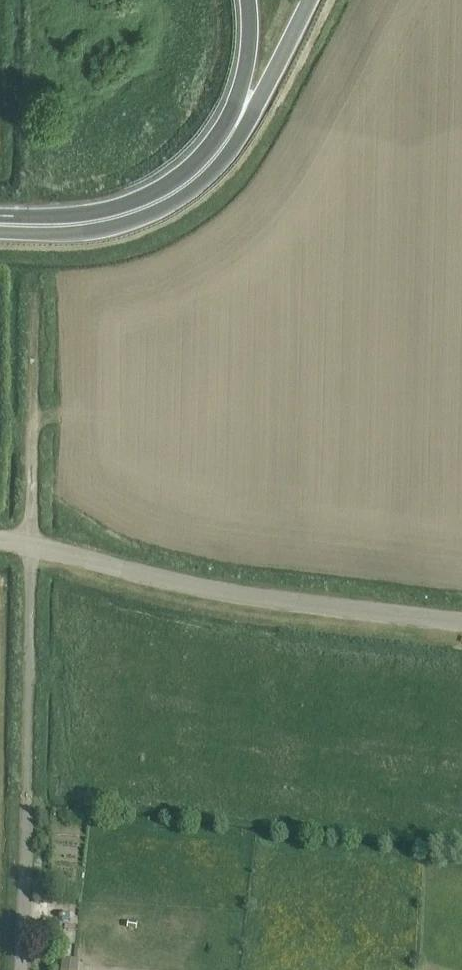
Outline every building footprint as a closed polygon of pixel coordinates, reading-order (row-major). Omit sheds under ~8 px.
[(62,969),(77,969),(78,962),(63,960),(62,969)]
